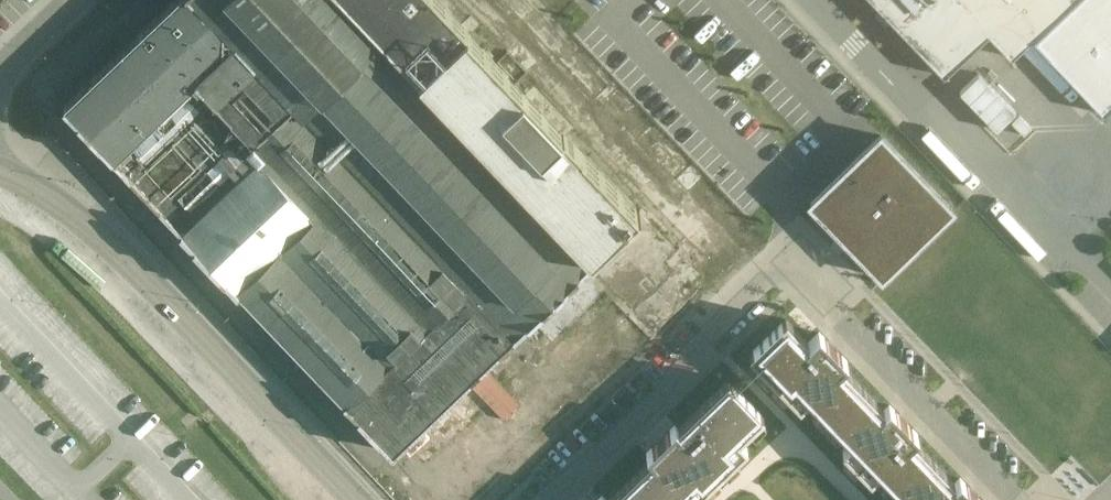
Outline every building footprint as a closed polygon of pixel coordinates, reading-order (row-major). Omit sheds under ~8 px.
[(63,104),(112,155),(112,156),(181,229),(179,230),(237,291),(238,290),(392,452),(639,214),(638,213),(640,211),(639,210),(637,211),(437,0),(173,0),(63,104)] [(957,0),(872,0),(880,8),(873,14),(886,27),(892,21),(944,76),(989,33),(957,0)] [(989,33),(1011,57),(1030,37),(1102,112),(1110,104),(1110,0),(957,0),(989,33)] [(961,91),(996,128),(1016,110),(981,72),(961,91)] [(871,131),(800,204),(877,279),(948,206),(871,131)] [(771,313),(737,347),(787,397),(794,390),(818,414),(851,381),(828,358),(832,353),(804,326),(794,335),(771,313)] [(487,366),(471,380),(505,417),(521,403),(487,366)] [(614,475),(639,499),(657,499),(671,487),(678,494),(732,441),(725,434),(750,410),(714,374),(663,424),(661,422),(633,449),(637,453),(614,475)] [(873,403),(851,381),(818,414),(839,435),(831,442),(859,471),(866,463),(889,486),(921,453),(899,431),(905,426),(877,399),(873,403)] [(921,453),(889,486),(903,499),(977,499),(950,473),(945,477),(921,453)] [(614,475),(592,498),(587,493),(580,499),(639,499),(614,475)]
